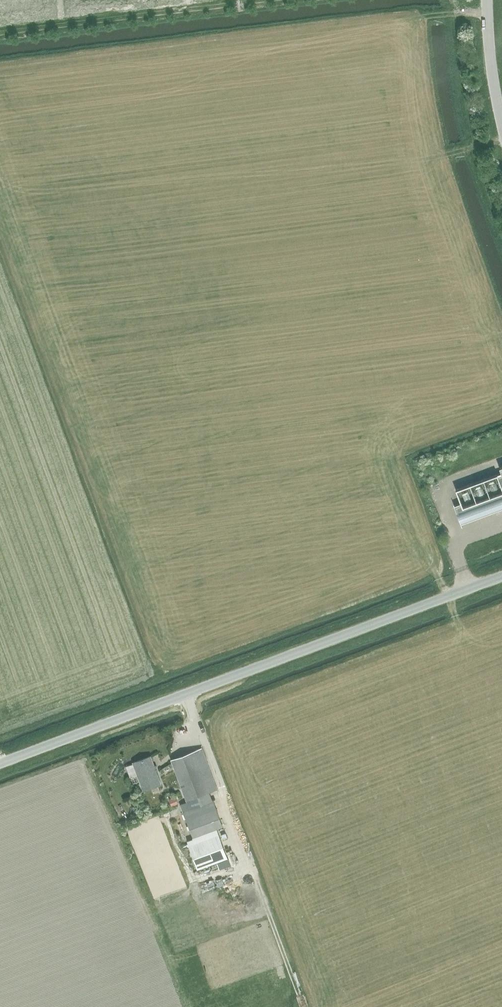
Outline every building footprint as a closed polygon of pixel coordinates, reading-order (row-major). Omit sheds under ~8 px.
[(499,467),(501,473),(498,474),(497,474),(456,489),(461,503),(455,506),(455,505),(454,505),(462,526),(461,523),(501,508),(501,466),(499,467)] [(202,747),(170,758),(186,801),(180,803),(183,812),(193,837),(217,829),(223,826),(222,825),(213,801),(210,792),(217,789),(202,747)] [(144,791),(161,784),(150,756),(133,762),(144,791)] [(177,804),(174,796),(169,798),(171,806),(177,804)] [(193,837),(187,839),(187,841),(198,869),(227,858),(219,834),(217,829),(193,837)]
